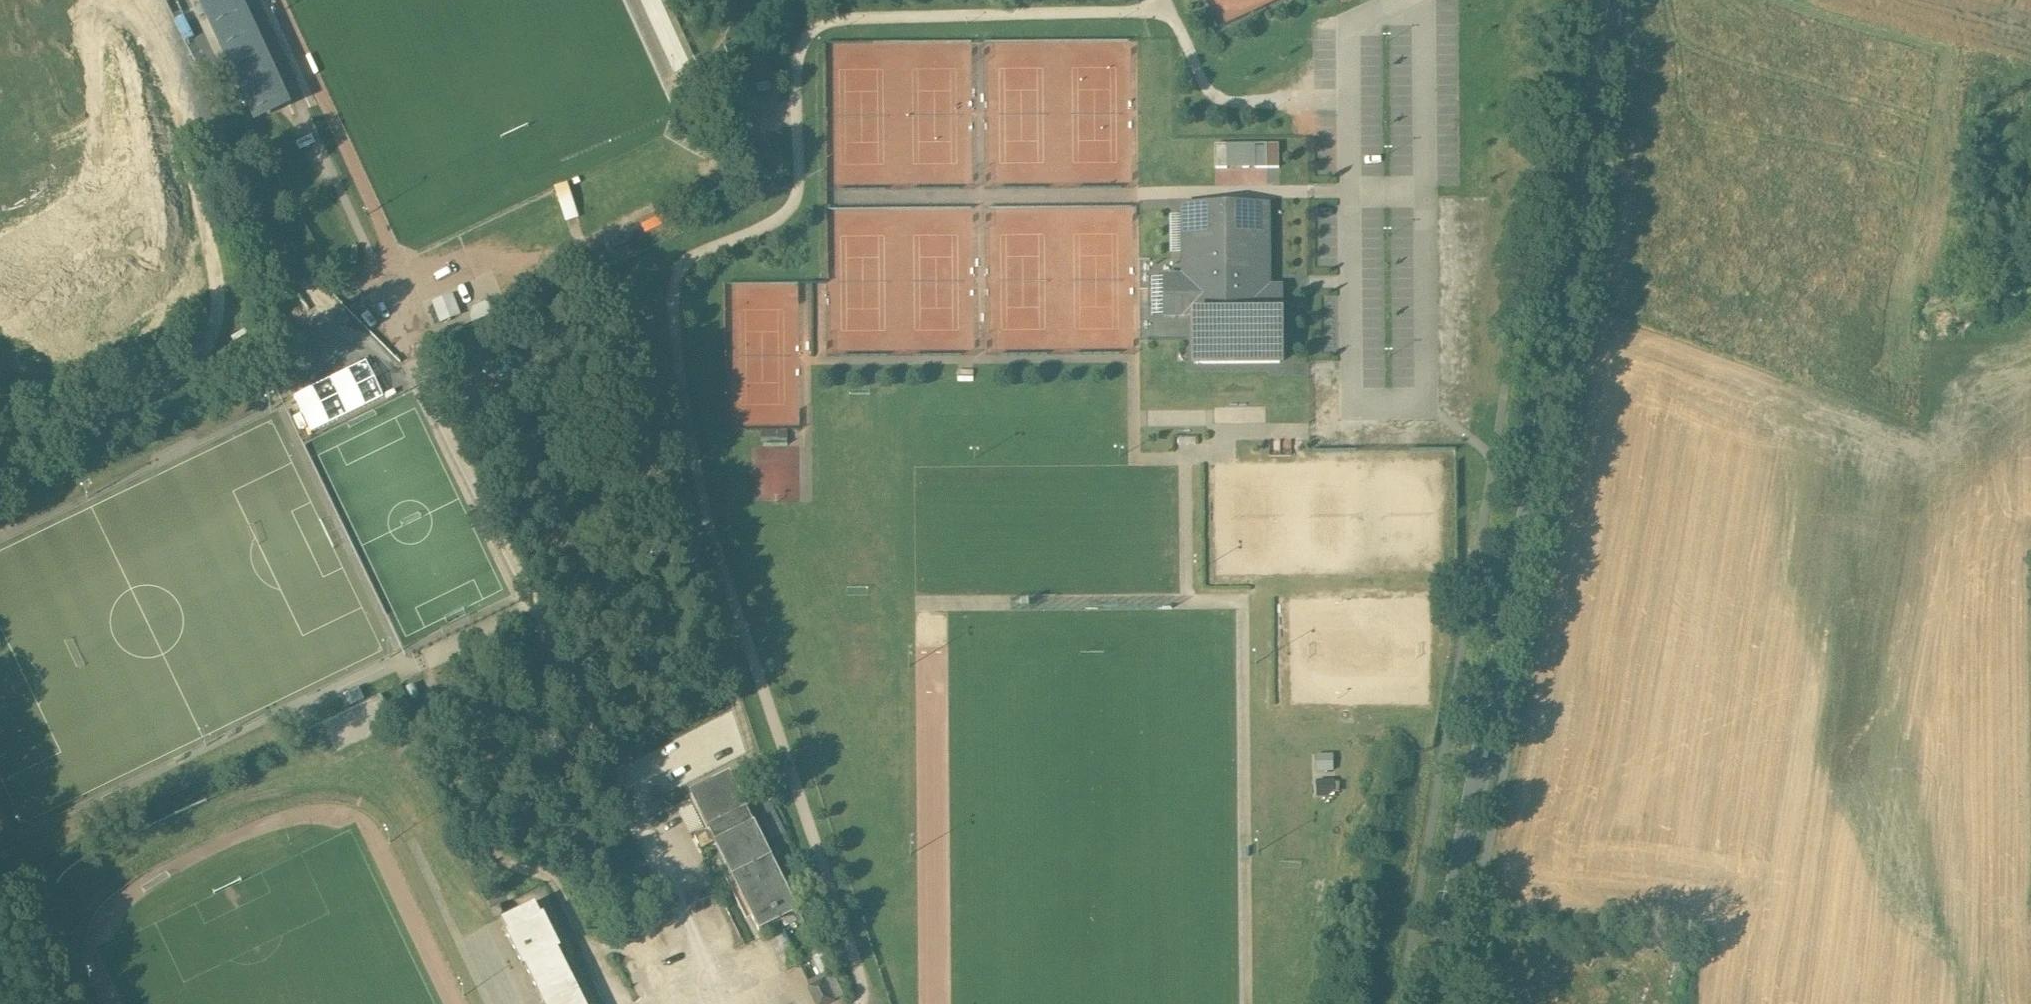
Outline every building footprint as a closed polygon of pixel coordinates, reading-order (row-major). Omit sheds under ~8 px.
[(243,0),(197,0),(254,124),(292,107),(243,0)] [(1215,145),(1215,169),(1267,169),(1267,144),(1215,145)] [(1267,206),(1182,207),(1183,277),(1166,277),(1167,316),(1195,315),(1195,364),(1281,363),(1280,288),(1268,289),(1267,206)] [(452,296),(434,303),(441,322),(459,315),(452,296)] [(486,305),(474,310),(471,318),(474,324),(440,338),(448,359),(538,322),(529,301),(496,315),(493,309),(486,305)] [(422,345),(415,348),(418,356),(425,353),(422,345)] [(756,445),(756,461),(804,460),(803,444),(756,445)] [(1316,754),(1318,770),(1334,769),(1333,753),(1316,754)] [(799,913),(754,823),(754,824),(747,810),(748,810),(730,775),(690,795),(708,830),(709,829),(716,843),(715,843),(759,932),(799,913)] [(561,950),(544,915),(541,916),(535,904),(501,921),(507,933),(505,933),(523,969),(525,968),(539,995),(572,978),(559,951),(561,950)] [(455,943),(484,1003),(517,1003),(483,930),(455,943)] [(600,934),(589,938),(594,951),(605,947),(600,934)] [(539,995),(543,1003),(585,1003),(572,978),(539,995)] [(811,988),(818,1003),(827,1003),(832,1001),(823,982),(811,988)]
